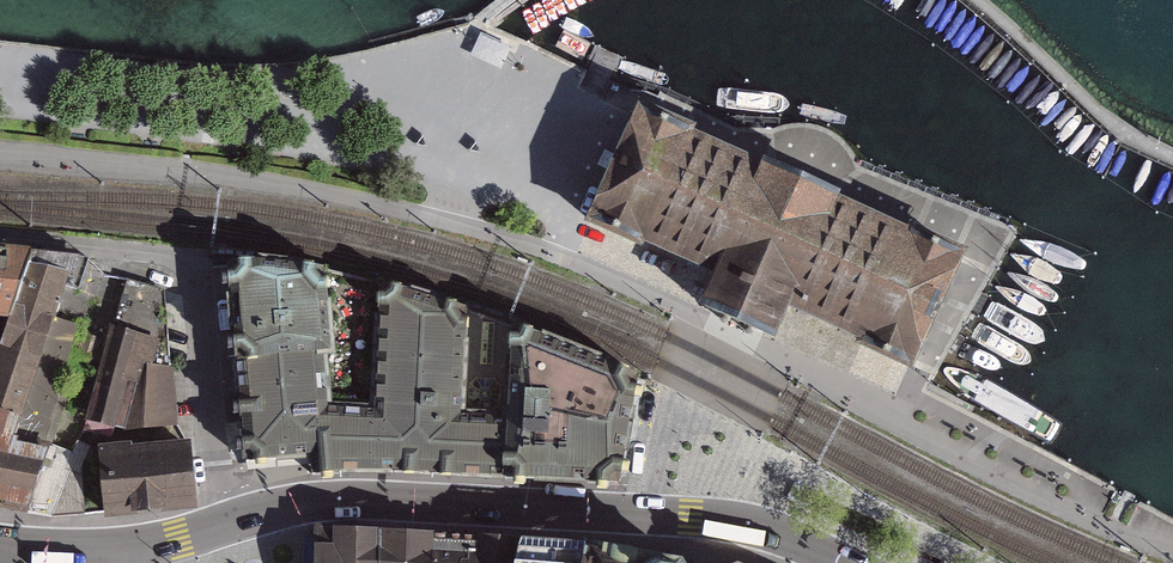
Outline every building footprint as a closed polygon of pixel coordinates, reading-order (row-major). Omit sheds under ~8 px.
[(482,32),(470,55),(502,70),(513,47),(482,32)] [(647,98),(594,214),(720,271),(708,299),(784,334),(797,306),(922,363),(944,314),(975,247),(647,98)] [(10,316),(34,253),(0,250),(0,315),(10,316)] [(53,514),(73,454),(49,446),(73,362),(100,371),(108,347),(73,336),(76,327),(52,318),(67,276),(80,281),(88,260),(34,253),(10,316),(0,346),(0,505),(53,514)] [(363,465),(366,280),(296,264),(259,258),(228,259),(247,459),(311,464),(363,465)] [(507,476),(513,325),(366,280),(363,465),(507,476)] [(165,290),(126,281),(108,347),(100,371),(85,428),(106,433),(109,425),(124,428),(139,363),(170,366),(165,290)] [(507,476),(618,484),(618,472),(635,375),(513,325),(507,476)] [(139,363),(124,428),(175,424),(170,366),(139,363)] [(89,447),(77,441),(73,454),(53,514),(85,514),(81,475),(83,461),(89,447)] [(101,448),(105,511),(194,501),(190,449),(134,451),(131,445),(101,448)] [(379,531),(318,526),(316,562),(380,562),(379,531)] [(433,533),(379,531),(380,562),(431,562),(433,533)] [(477,536),(433,533),(431,562),(473,562),(477,536)] [(520,538),(477,536),(473,562),(514,562),(520,538)] [(586,542),(574,541),(520,538),(514,562),(582,562),(586,542)] [(679,561),(586,542),(582,562),(680,562),(679,561)]
